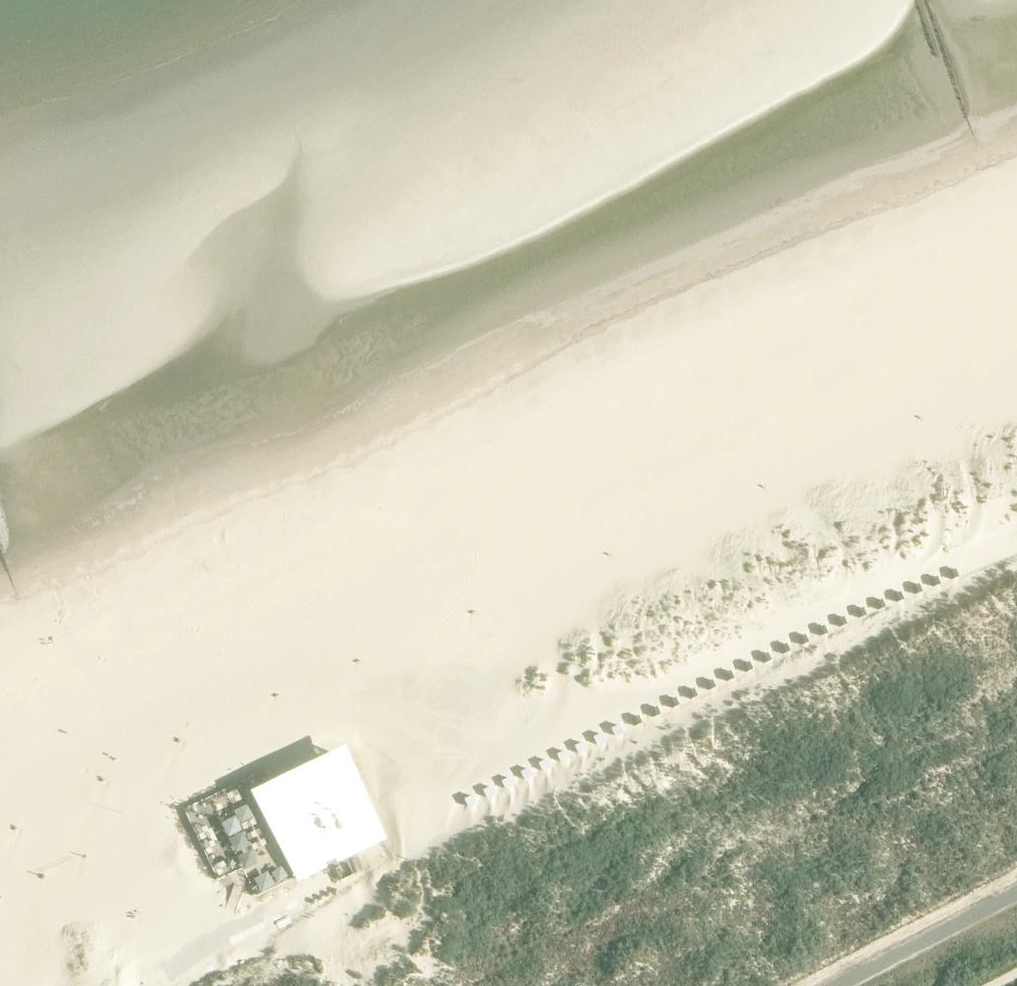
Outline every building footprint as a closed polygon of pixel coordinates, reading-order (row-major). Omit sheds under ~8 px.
[(271,815),(268,817),(271,824),(270,824),(274,833),(281,829),(285,840),(278,843),(295,879),(296,878),(296,879),(325,865),(324,864),(334,859),(335,860),(383,838),(345,758),(274,792),(273,793),(278,803),(268,808),(271,815)]
